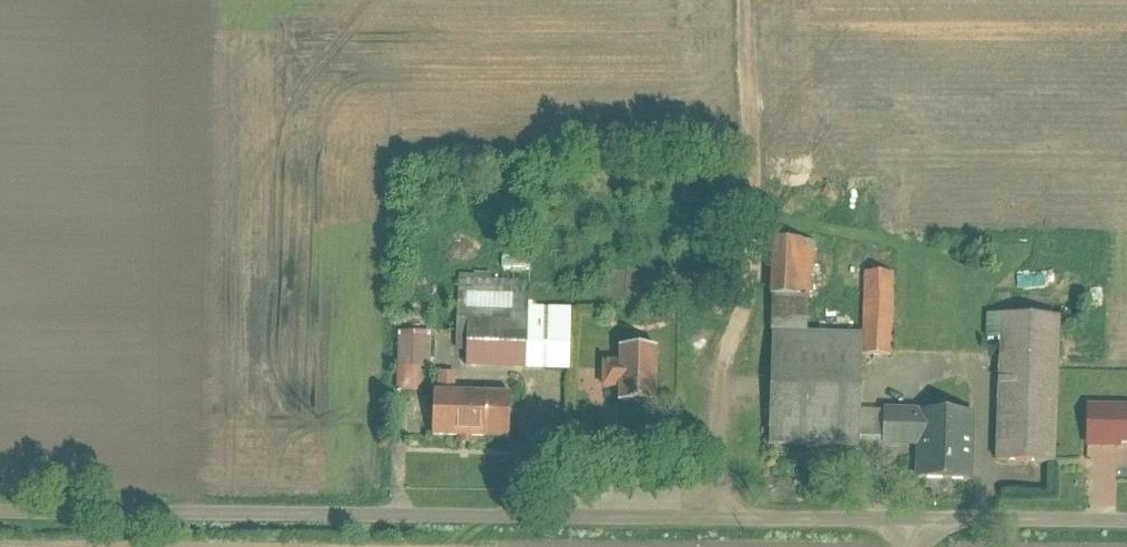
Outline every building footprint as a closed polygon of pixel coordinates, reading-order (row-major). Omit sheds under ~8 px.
[(809,297),(810,244),(774,243),(772,296),(809,297)] [(891,357),(893,277),(868,276),(866,356),(891,357)] [(457,321),(469,322),(526,324),(527,311),(528,284),(459,281),(457,321)] [(527,311),(526,324),(524,369),(568,370),(570,313),(527,311)] [(1053,319),(998,318),(995,466),(1050,467),(1053,319)] [(468,366),(524,369),(526,324),(469,322),(468,366)] [(431,337),(400,335),(398,368),(417,369),(429,369),(431,337)] [(860,336),(771,335),(769,444),(858,446),(860,336)] [(615,362),(604,362),(604,390),(616,390),(616,410),(658,410),(657,348),(614,348),(615,362)] [(417,369),(398,368),(397,391),(415,392),(417,369)] [(454,393),(455,375),(435,375),(434,392),(454,393)] [(434,400),(433,439),(508,442),(510,403),(434,400)] [(967,413),(881,414),(881,451),(916,451),(916,486),(968,486),(967,413)]
